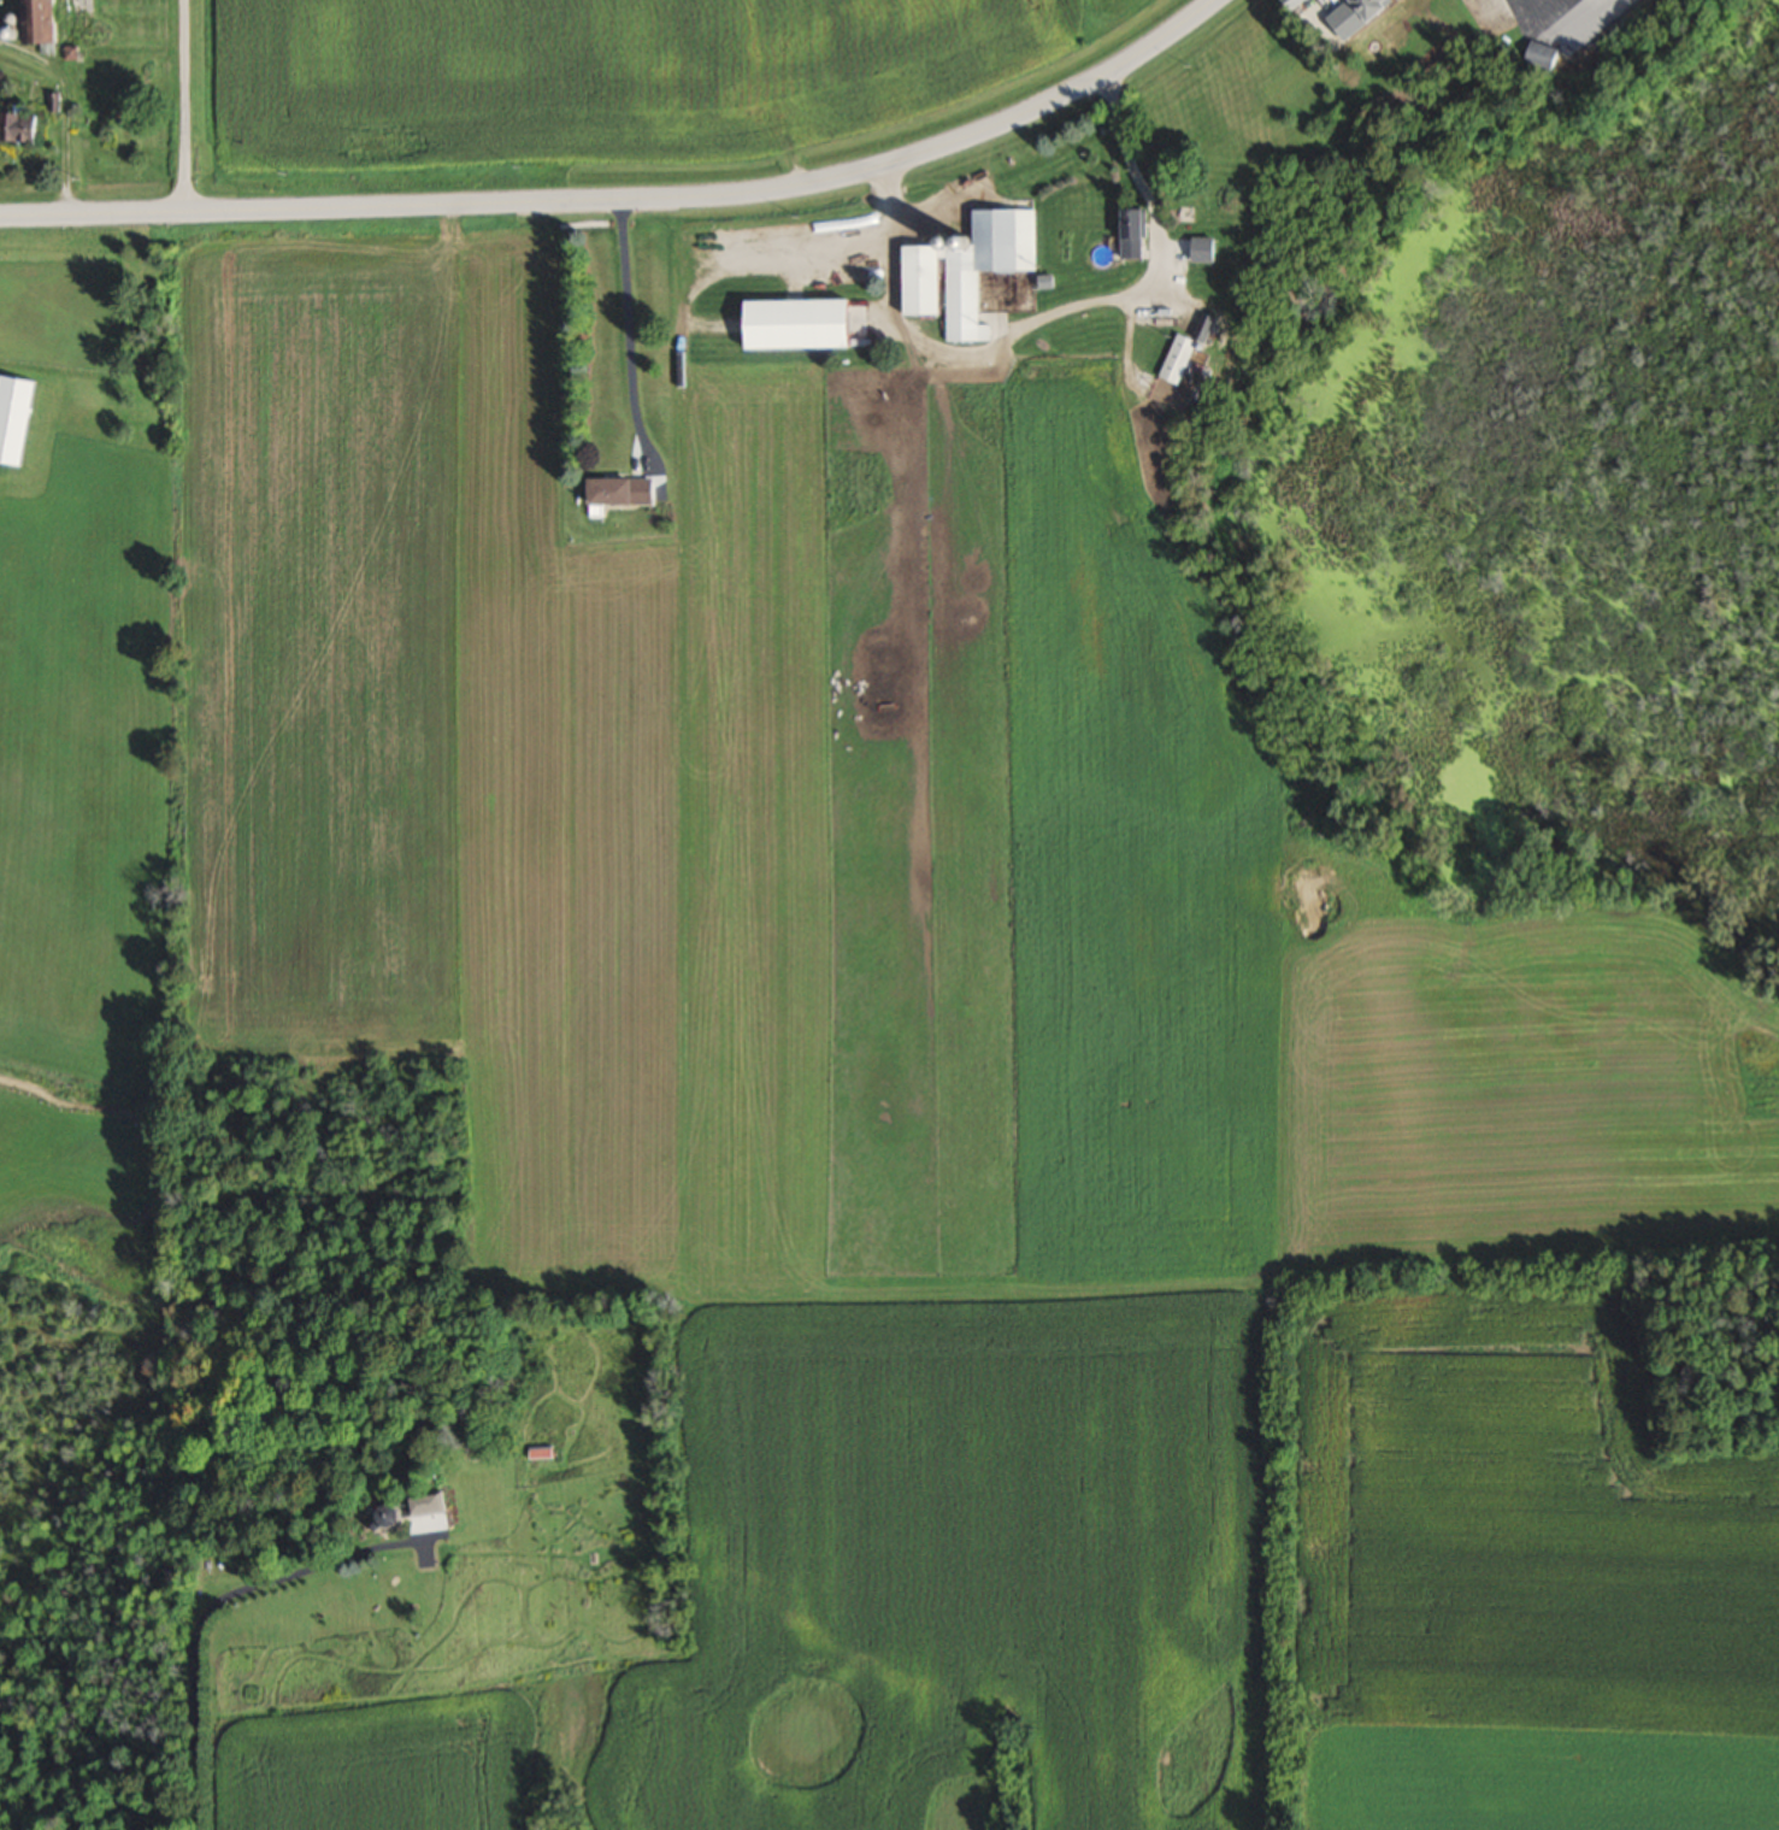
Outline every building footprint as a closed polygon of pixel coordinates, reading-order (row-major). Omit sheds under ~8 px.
[(29,43),(64,42),(63,0),(28,0),(29,43)] [(1286,11),(1299,0),(1277,0),(1286,11)] [(1356,21),(1383,0),(1340,0),(1356,21)] [(1555,51),(1527,38),(1516,60),(1544,73),(1555,51)] [(0,113),(0,117),(0,142),(39,143),(40,114),(0,113)] [(946,341),(991,340),(991,324),(979,324),(978,271),(1019,270),(1017,209),(972,211),(973,236),(942,236),(942,245),(904,246),(906,316),(945,315),(946,341)] [(1145,258),(1145,209),(1120,209),(1120,258),(1145,258)] [(1191,237),(1191,262),(1218,262),(1218,237),(1191,237)] [(748,301),(748,349),(856,348),(855,299),(748,301)] [(1172,333),(1153,377),(1171,385),(1191,340),(1200,344),(1211,320),(1196,314),(1185,339),(1172,333)] [(0,375),(0,462),(25,465),(36,379),(0,375)] [(590,478),(590,505),(636,505),(636,478),(590,478)] [(553,1456),(552,1445),(531,1445),(531,1456),(553,1456)] [(407,1496),(408,1504),(378,1507),(379,1521),(448,1516),(447,1493),(407,1496)]
